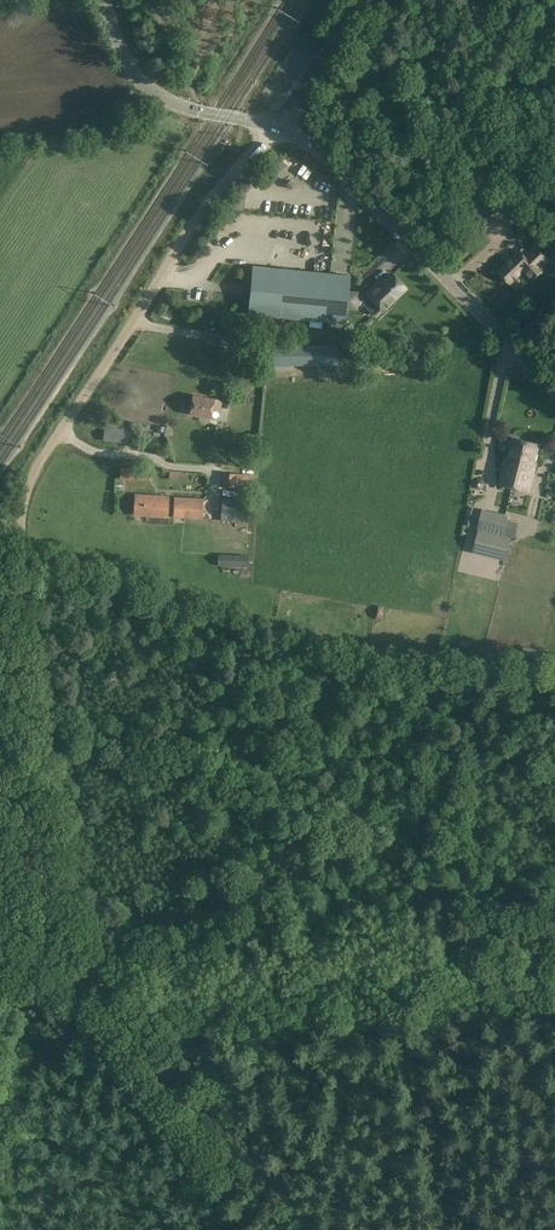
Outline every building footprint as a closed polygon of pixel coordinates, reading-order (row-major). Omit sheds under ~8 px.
[(494,149),(490,149),(491,159),(509,156),(506,139),(493,141),(494,149)] [(404,176),(396,184),(409,195),(417,186),(404,176)] [(427,177),(423,182),(433,188),(438,184),(427,177)] [(291,181),(286,185),(291,190),(295,186),(291,181)] [(434,192),(428,189),(425,195),(432,198),(434,192)] [(474,197),(458,211),(479,233),(494,218),(474,197)] [(357,223),(367,233),(375,225),(365,214),(357,223)] [(378,236),(374,244),(386,251),(390,242),(378,236)] [(510,264),(501,273),(511,284),(525,271),(534,281),(546,269),(543,267),(549,261),(537,247),(525,257),(520,252),(508,263),(510,264)] [(357,255),(363,267),(370,264),(364,252),(357,255)] [(253,267),(248,316),(347,325),(351,277),(253,267)] [(368,295),(371,298),(363,305),(375,317),(382,310),(383,311),(406,289),(392,275),(380,286),(379,284),(368,295)] [(201,312),(195,299),(184,304),(189,317),(201,312)] [(266,369),(339,368),(339,358),(266,359),(266,369)] [(193,395),(189,413),(210,417),(212,407),(215,407),(216,400),(193,395)] [(104,427),(103,439),(133,442),(134,430),(104,427)] [(519,469),(526,441),(514,438),(510,457),(507,456),(500,484),(513,487),(518,468),(519,469)] [(518,468),(513,487),(529,491),(536,463),(533,463),(538,444),(526,441),(519,469),(518,468)] [(120,467),(120,479),(149,480),(149,469),(120,467)] [(173,476),(182,477),(182,467),(173,467),(173,476)] [(244,484),(257,484),(258,471),(244,471),(244,484)] [(223,472),(223,487),(241,488),(242,473),(223,472)] [(135,494),(133,514),(166,516),(168,496),(135,494)] [(171,495),(170,517),(202,519),(204,497),(171,495)] [(221,497),(220,520),(248,521),(249,498),(221,497)] [(491,532),(495,512),(483,509),(478,529),(491,532)] [(508,515),(495,512),(491,532),(503,535),(508,515)] [(511,527),(522,530),(523,523),(513,520),(511,527)] [(218,553),(217,565),(247,566),(248,555),(218,553)] [(360,603),(358,615),(381,619),(383,607),(360,603)] [(542,659),(543,652),(524,648),(522,655),(542,659)] [(500,650),(498,663),(516,666),(519,653),(500,650)] [(547,665),(554,666),(554,655),(548,654),(547,665)]
